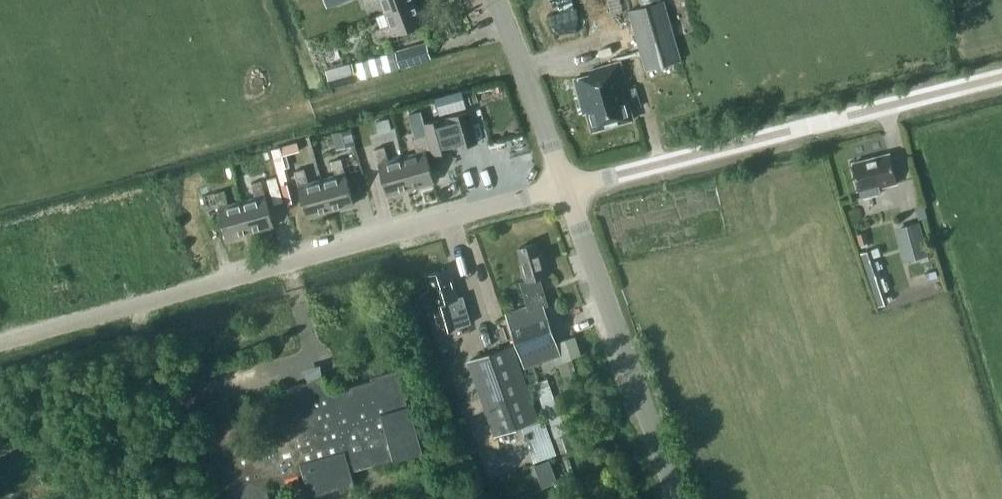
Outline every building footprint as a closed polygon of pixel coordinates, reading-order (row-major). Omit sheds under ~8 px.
[(415,0),(384,11),(389,24),(375,30),(379,39),(393,34),(423,23),(415,0)] [(384,11),(415,0),(380,0),(384,11)] [(613,11),(622,9),(620,0),(610,0),(613,11)] [(639,46),(646,73),(680,64),(675,46),(665,5),(662,5),(648,9),(642,10),(631,13),(639,46)] [(395,51),(400,67),(431,58),(427,42),(395,51)] [(351,60),(325,67),(330,87),(356,80),(351,60)] [(586,112),(591,131),(633,119),(630,109),(640,106),(634,86),(627,89),(618,60),(588,70),(589,74),(573,78),(583,113),(586,112)] [(415,153),(401,157),(409,188),(432,181),(423,151),(429,149),(431,154),(475,141),(466,111),(423,123),(426,134),(411,138),(415,153)] [(389,118),(376,121),(379,133),(392,130),(389,118)] [(351,128),(338,132),(343,148),(355,144),(351,128)] [(280,147),(280,148),(272,150),(277,169),(303,162),(297,142),(280,147)] [(409,188),(401,157),(387,161),(382,146),(372,149),(386,195),(409,188)] [(852,163),(860,193),(861,197),(880,192),(879,187),(892,184),(896,183),(889,153),(852,163)] [(334,176),(320,179),(329,210),(352,204),(339,158),(329,160),(334,176)] [(329,210),(320,179),(307,183),(303,168),(293,171),(297,187),(305,214),(306,217),(329,210)] [(253,197),(240,201),(249,232),(272,226),(260,180),(249,183),(253,197)] [(297,187),(291,189),(299,216),(305,214),(297,187)] [(249,232),(240,201),(226,205),(222,190),(213,193),(225,239),(249,232)] [(895,227),(904,261),(928,255),(919,221),(895,227)] [(865,232),(856,234),(859,245),(868,242),(865,232)] [(518,249),(523,263),(520,264),(525,281),(521,282),(528,305),(504,313),(522,367),(560,354),(543,307),(549,305),(540,277),(549,274),(542,251),(538,252),(535,243),(518,249)] [(870,249),(860,253),(868,277),(878,274),(870,249)] [(426,275),(430,290),(421,292),(426,307),(432,305),(440,332),(471,323),(462,295),(457,297),(448,268),(426,275)] [(508,345),(471,359),(498,434),(535,421),(508,345)] [(266,483),(304,473),(310,495),(355,483),(351,470),(396,459),(396,460),(423,452),(410,405),(409,406),(406,398),(408,397),(400,369),(372,377),(373,380),(328,391),(325,378),(285,389),(293,420),(242,433),(236,412),(208,420),(214,442),(209,443),(221,488),(226,487),(230,498),(270,498),(266,483)]
